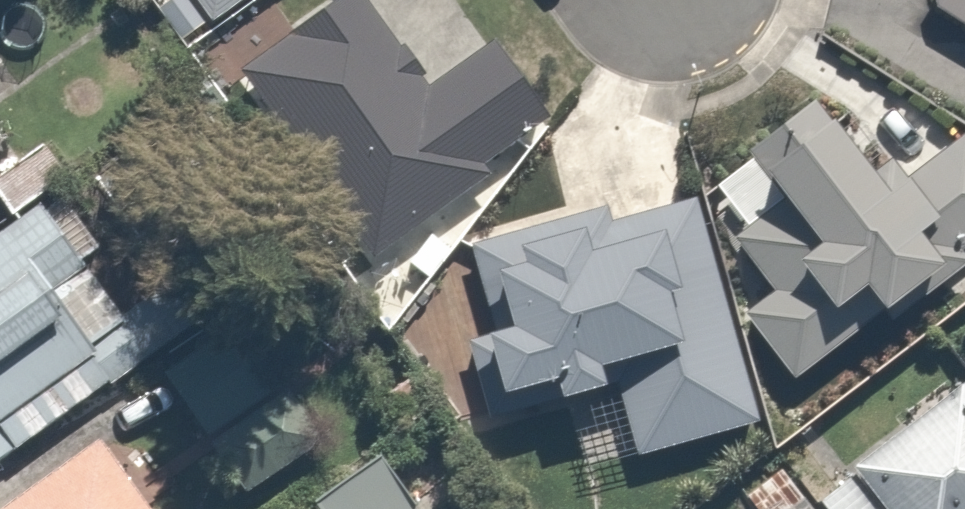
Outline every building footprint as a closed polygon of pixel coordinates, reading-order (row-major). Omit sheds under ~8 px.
[(226,0),(190,0),(202,17),(226,0)] [(228,72),(364,256),(463,183),(457,175),(540,114),(484,38),(426,80),(367,0),(316,0),(225,67),(228,72)] [(964,21),(964,0),(924,0),(964,21)] [(749,166),(725,183),(749,216),(723,235),(755,279),(727,301),(785,380),(964,247),(964,132),(961,127),(901,171),(891,157),(868,173),(806,90),(733,144),(749,166)] [(32,135),(0,159),(0,206),(4,210),(58,169),(32,135)] [(39,196),(0,223),(0,427),(14,447),(180,332),(137,270),(125,278),(59,183),(39,196)] [(599,392),(614,446),(745,409),(683,189),(458,253),(476,314),(453,320),(481,419),(532,404),(534,411),(599,392)] [(256,387),(222,340),(166,380),(200,427),(256,387)] [(829,458),(837,468),(804,494),(816,508),(964,508),(964,398),(943,370),(829,458)] [(313,432),(278,381),(204,432),(239,483),(313,432)] [(84,428),(0,485),(0,508),(139,508),(84,428)] [(413,505),(376,454),(300,508),(408,508),(413,505)]
